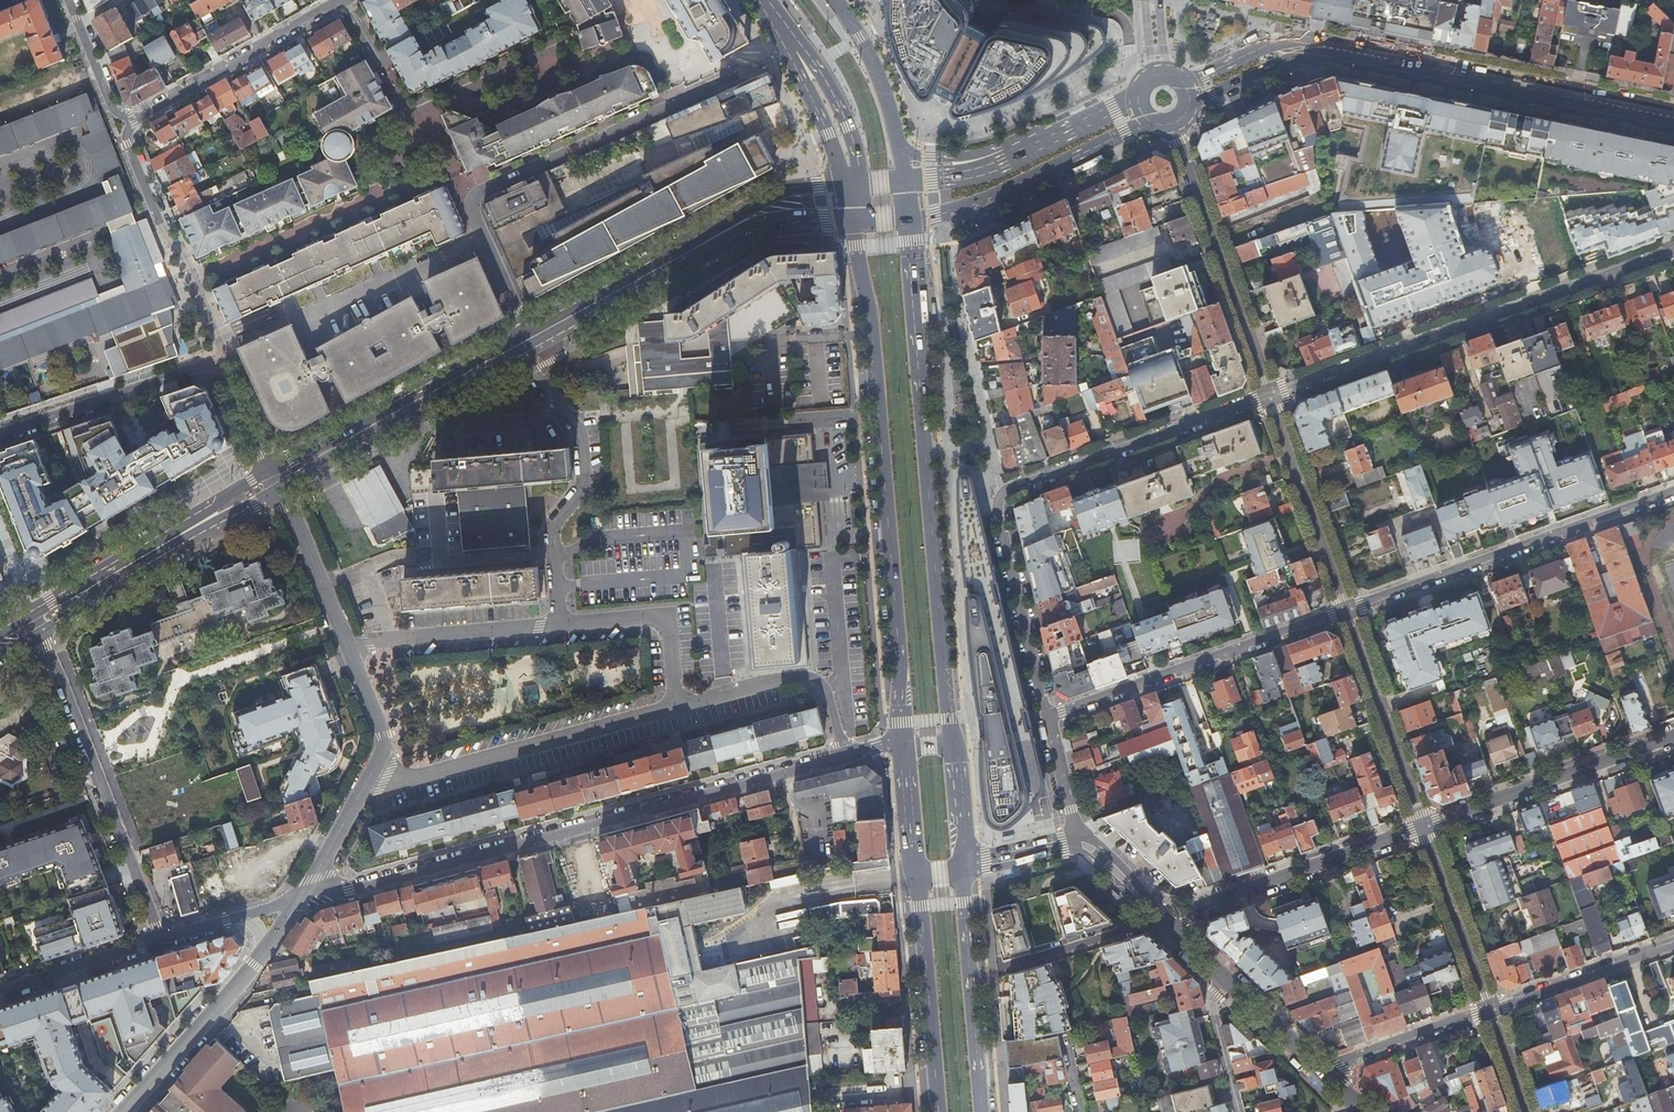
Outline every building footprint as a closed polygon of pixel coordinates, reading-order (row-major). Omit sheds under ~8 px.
[(0,14),(0,40),(26,30),(31,41),(29,41),(30,45),(32,44),(42,69),(65,60),(41,1),(37,0),(35,0),(0,14)] [(89,12),(109,0),(85,0),(89,12)] [(111,50),(121,44),(127,41),(137,35),(142,32),(140,29),(141,28),(137,21),(151,12),(144,0),(138,0),(135,1),(132,3),(131,1),(130,0),(128,0),(126,1),(127,7),(134,17),(126,22),(117,7),(94,20),(111,50)] [(155,16),(160,13),(162,12),(158,4),(165,0),(145,0),(155,16)] [(195,2),(191,5),(198,18),(208,35),(212,44),(219,56),(232,49),(230,44),(250,33),(248,30),(248,31),(240,18),(226,26),(221,28),(212,13),(211,12),(231,0),(199,0),(195,2)] [(277,8),(272,0),(250,0),(244,3),(253,21),(277,8)] [(277,8),(291,0),(272,0),(277,8)] [(388,48),(411,90),(427,81),(429,85),(454,71),(456,73),(489,55),(497,51),(507,46),(520,40),(529,35),(540,29),(525,0),(504,0),(500,2),(502,5),(489,12),(492,18),(489,20),(467,32),(468,34),(443,47),(442,45),(424,55),(400,9),(395,0),(364,0),(362,1),(368,11),(371,9),(375,17),(372,19),(383,39),(387,37),(389,35),(394,45),(392,46),(388,48)] [(400,9),(416,0),(395,0),(400,9)] [(452,0),(448,0),(440,5),(447,18),(458,12),(454,4),(452,0)] [(459,1),(463,9),(475,3),(473,0),(458,0),(459,1)] [(624,36),(618,18),(616,12),(612,12),(609,13),(608,8),(612,6),(609,0),(558,0),(566,13),(572,10),(579,24),(578,25),(580,31),(578,31),(584,50),(601,44),(600,41),(605,39),(606,42),(624,36)] [(724,57),(724,56),(728,54),(733,49),(736,43),(737,37),(737,32),(736,27),(735,24),(728,13),(729,13),(721,1),(718,2),(717,0),(670,0),(690,37),(697,32),(715,63),(724,57)] [(887,7),(888,18),(890,29),(891,37),(893,44),(896,54),(906,76),(915,92),(919,97),(923,101),(928,101),(931,99),(934,93),(926,86),(917,77),(910,67),(901,51),(895,36),(892,21),(890,6),(890,0),(886,0),(887,7)] [(934,93),(969,25),(968,25),(971,20),(973,14),(974,11),(974,8),(973,5),(970,3),(954,0),(890,0),(890,6),(892,21),(895,36),(901,51),(910,67),(917,77),(926,86),(934,93)] [(970,3),(973,5),(974,8),(974,11),(973,14),(971,20),(968,25),(969,25),(974,15),(979,6),(979,1),(979,0),(954,0),(970,3)] [(1262,6),(1275,9),(1294,13),(1293,16),(1300,17),(1306,18),(1307,15),(1310,16),(1314,0),(1263,0),(1262,6)] [(1310,16),(1319,17),(1351,24),(1356,0),(1314,0),(1310,16)] [(1351,24),(1432,40),(1440,1),(1436,0),(1356,0),(1351,24)] [(1498,18),(1501,3),(1511,5),(1512,0),(1482,0),(1481,7),(1480,13),(1491,16),(1493,16),(1492,17),(1498,18)] [(1615,42),(1616,36),(1616,34),(1620,13),(1569,0),(1567,0),(1566,7),(1562,26),(1561,31),(1615,42)] [(459,1),(454,4),(458,12),(463,9),(459,1)] [(1432,40),(1472,48),(1480,13),(1481,7),(1468,4),(1465,19),(1462,18),(1460,28),(1453,26),(1458,5),(1440,1),(1432,40)] [(1620,13),(1616,34),(1630,36),(1637,4),(1623,1),(1620,13)] [(177,12),(186,7),(183,2),(174,7),(177,12)] [(502,5),(500,2),(487,9),(486,13),(489,20),(492,18),(489,12),(502,5)] [(1662,86),(1673,33),(1673,28),(1673,22),(1654,2),(1646,9),(1663,26),(1655,64),(1635,60),(1636,52),(1627,50),(1625,58),(1612,55),(1608,76),(1662,86)] [(1555,25),(1562,26),(1566,7),(1559,6),(1544,3),(1540,21),(1555,25)] [(1000,18),(1003,15),(1006,13),(1009,12),(1013,12),(1016,12),(1022,13),(1042,17),(1061,21),(1086,27),(1096,29),(1099,31),(1101,34),(1102,38),(1101,42),(1101,45),(1099,48),(1096,50),(1091,55),(1082,61),(1070,69),(1059,75),(1050,81),(1034,89),(1023,93),(1004,101),(991,106),(978,107),(967,106),(957,104),(953,108),(953,114),(955,118),(962,119),(1006,105),(1050,85),(1077,69),(1093,58),(1100,51),(1105,45),(1105,37),(1103,31),(1096,25),(1020,10),(1014,9),(1009,9),(1004,12),(1000,16),(990,36),(998,22),(1000,18)] [(990,36),(957,104),(967,106),(978,107),(991,106),(1004,101),(1023,93),(1034,89),(1050,81),(1059,75),(1070,69),(1082,61),(1091,55),(1096,50),(1099,48),(1101,45),(1101,42),(1102,38),(1101,34),(1099,31),(1096,29),(1086,27),(1061,21),(1042,17),(1022,13),(1016,12),(1013,12),(1009,12),(1006,13),(1003,15),(1000,18),(998,22),(990,36)] [(159,23),(161,21),(164,20),(160,13),(155,16),(159,23)] [(1472,48),(1486,51),(1493,19),(1491,19),(1491,16),(1480,13),(1472,48)] [(199,46),(197,42),(201,40),(201,39),(208,35),(198,18),(189,24),(188,23),(171,33),(182,52),(183,52),(185,52),(190,50),(190,47),(191,47),(192,50),(199,46)] [(1507,31),(1508,29),(1510,20),(1502,19),(1500,30),(1507,31)] [(326,28),(336,46),(344,42),(344,43),(351,39),(340,20),(326,28)] [(1551,43),(1555,25),(1540,21),(1536,40),(1551,43)] [(969,25),(934,93),(942,97),(940,99),(941,103),(944,105),(947,104),(948,100),(957,104),(990,36),(983,32),(984,31),(984,28),(983,26),(981,25),(979,25),(977,26),(976,29),(969,25)] [(328,51),(336,46),(326,28),(317,33),(318,36),(311,40),(321,58),(330,53),(328,51)] [(1673,33),(1662,86),(1672,89),(1673,80),(1673,33)] [(299,74),(300,76),(319,65),(302,35),(296,39),(299,44),(286,51),(297,71),(298,71),(299,74)] [(147,54),(155,67),(175,56),(164,36),(143,47),(147,54)] [(1532,60),(1554,65),(1558,45),(1551,43),(1536,40),(1532,60)] [(111,50),(106,53),(127,103),(134,105),(166,87),(155,68),(142,76),(137,78),(126,52),(132,49),(127,41),(121,44),(111,50)] [(206,48),(213,60),(219,56),(212,44),(206,48)] [(260,59),(268,73),(274,69),(277,75),(280,81),(297,71),(286,51),(270,61),(267,55),(260,59)] [(349,69),(333,77),(345,98),(316,115),(327,135),(325,137),(324,140),(323,143),(323,146),(323,149),(324,151),(325,154),(327,157),(329,159),(315,166),(316,170),(301,177),(303,180),(295,184),(294,180),(236,206),(238,209),(231,212),(229,209),(214,216),(209,205),(208,206),(185,217),(181,218),(198,257),(242,238),(241,235),(249,232),(250,234),(266,227),(268,232),(276,228),(274,224),(282,220),(284,225),(292,221),(290,216),(306,209),(305,207),(313,203),(314,205),(357,186),(346,161),(347,161),(349,160),(350,159),(351,158),(352,157),(353,155),(354,155),(355,153),(355,152),(356,150),(356,149),(356,147),(356,146),(356,144),(356,143),(356,141),(355,139),(354,138),(353,136),(353,135),(351,133),(349,132),(391,108),(381,90),(376,81),(365,60),(349,69)] [(247,74),(258,91),(272,83),(262,65),(247,74)] [(653,79),(650,72),(650,71),(649,70),(648,69),(647,68),(646,68),(645,67),(643,66),(642,66),(641,66),(640,65),(638,65),(637,65),(636,65),(634,65),(633,66),(632,66),(602,76),(603,79),(573,92),(573,91),(568,92),(563,93),(559,94),(560,95),(550,100),(550,99),(538,106),(539,107),(507,122),(508,123),(499,127),(500,131),(489,136),(487,132),(483,122),(480,124),(478,120),(454,110),(444,115),(469,171),(487,163),(487,162),(486,160),(490,158),(493,165),(497,163),(497,164),(498,166),(545,145),(543,142),(550,139),(551,142),(599,121),(597,118),(604,115),(605,118),(652,97),(651,94),(658,90),(653,79)] [(278,85),(299,74),(298,71),(297,71),(280,81),(277,75),(274,76),(278,85)] [(771,80),(768,72),(665,118),(667,123),(666,124),(673,140),(688,135),(740,117),(745,129),(695,152),(643,176),(643,177),(646,184),(638,189),(596,212),(558,233),(541,243),(535,232),(553,224),(552,221),(566,215),(547,171),(499,193),(493,201),(492,202),(498,216),(490,219),(508,260),(527,302),(772,169),(769,164),(770,164),(755,134),(744,115),(755,111),(781,102),(774,87),(774,85),(771,87),(769,84),(772,83),(771,80)] [(239,100),(240,100),(243,105),(252,100),(260,95),(258,91),(247,74),(232,82),(229,76),(227,78),(230,84),(238,98),(239,100)] [(1342,97),(1335,77),(1334,77),(1333,77),(1318,79),(1301,88),(1316,132),(1316,135),(1336,129),(1340,128),(1342,124),(1341,122),(1340,118),(1343,118),(1344,117),(1344,113),(1341,115),(1338,108),(1343,106),(1342,97)] [(1424,130),(1486,142),(1492,109),(1412,93),(1349,80),(1335,77),(1342,97),(1343,106),(1344,113),(1344,117),(1344,116),(1390,123),(1381,169),(1415,176),(1424,130)] [(232,102),(238,98),(230,84),(227,78),(221,81),(232,102)] [(218,110),(219,110),(227,105),(230,111),(235,108),(232,102),(221,81),(206,89),(218,110)] [(1290,92),(1275,100),(1285,128),(1290,127),(1289,124),(1285,120),(1296,116),(1298,119),(1295,120),(1297,125),(1293,126),(1296,134),(1299,133),(1301,137),(1303,144),(1306,143),(1307,147),(1300,150),(1299,147),(1297,142),(1291,144),(1302,174),(1305,173),(1315,170),(1313,145),(1316,144),(1316,135),(1316,132),(1301,88),(1290,92)] [(211,124),(222,116),(219,110),(218,110),(206,89),(203,91),(207,97),(193,104),(201,117),(203,121),(208,118),(211,124)] [(133,209),(124,188),(120,176),(124,174),(99,111),(95,112),(90,101),(88,94),(0,128),(0,156),(87,122),(92,134),(82,138),(101,183),(108,180),(113,193),(0,237),(0,264),(108,222),(115,239),(119,249),(115,257),(129,291),(126,284),(99,295),(93,278),(0,314),(0,369),(96,330),(98,335),(111,330),(117,344),(104,350),(111,367),(107,369),(110,378),(179,355),(175,342),(170,344),(157,312),(174,305),(170,295),(174,293),(167,274),(158,277),(153,264),(161,260),(163,259),(146,216),(136,220),(131,210),(133,209)] [(95,112),(99,111),(95,100),(90,101),(95,112)] [(1243,134),(1251,154),(1288,137),(1285,128),(1275,100),(1257,109),(1238,118),(1243,134)] [(207,128),(203,121),(201,117),(193,104),(179,112),(175,115),(172,109),(166,112),(167,115),(178,135),(178,134),(179,137),(188,132),(187,130),(197,125),(201,131),(207,128)] [(1546,153),(1552,122),(1525,116),(1524,123),(1516,121),(1518,114),(1513,114),(1507,112),(1492,109),(1486,142),(1485,147),(1544,159),(1544,156),(1545,153),(1546,153)] [(744,115),(755,134),(764,130),(755,111),(744,115)] [(178,135),(167,115),(152,124),(162,141),(167,138),(170,142),(179,137),(178,134),(178,135)] [(270,134),(261,116),(252,121),(250,122),(254,128),(243,135),(239,127),(246,124),(243,119),(234,115),(224,120),(231,132),(241,149),(255,142),(260,139),(270,134)] [(1344,116),(1344,117),(1342,127),(1353,129),(1363,131),(1357,159),(1355,159),(1348,157),(1336,213),(1387,209),(1398,208),(1416,207),(1424,206),(1430,206),(1437,205),(1444,205),(1473,203),(1485,147),(1486,142),(1424,130),(1415,176),(1381,169),(1390,123),(1344,116)] [(740,117),(688,135),(695,152),(745,129),(740,117)] [(1243,134),(1238,118),(1220,126),(1204,134),(1198,148),(1203,160),(1223,152),(1226,162),(1206,169),(1210,179),(1230,172),(1233,171),(1240,169),(1254,164),(1251,154),(1236,159),(1233,149),(1228,151),(1226,148),(1223,149),(1222,147),(1225,146),(1224,143),(1243,134)] [(1661,237),(1673,232),(1673,147),(1606,133),(1552,122),(1546,153),(1545,153),(1544,156),(1562,159),(1561,162),(1578,166),(1578,168),(1599,172),(1599,170),(1635,177),(1636,174),(1649,177),(1651,179),(1653,177),(1656,181),(1655,188),(1650,190),(1652,194),(1647,196),(1648,199),(1661,237)] [(167,166),(187,155),(189,154),(184,147),(184,145),(183,143),(181,145),(181,144),(168,151),(150,161),(155,172),(162,169),(165,167),(167,166)] [(189,154),(194,151),(195,151),(191,145),(189,144),(184,147),(189,154)] [(197,172),(204,169),(194,151),(189,154),(187,155),(197,172)] [(1140,164),(1156,157),(1153,152),(1137,160),(1140,164)] [(196,173),(197,172),(187,155),(167,166),(165,167),(174,184),(179,182),(195,174),(196,173)] [(1148,195),(1177,185),(1169,162),(1156,157),(1140,164),(1145,176),(1145,177),(1145,179),(1142,180),(1143,182),(1147,181),(1150,183),(1151,187),(1146,189),(1148,195)] [(1145,176),(1140,164),(1137,166),(1125,172),(1128,180),(1131,186),(1133,190),(1144,185),(1143,182),(1142,180),(1145,179),(1145,177),(1145,176)] [(1263,188),(1254,164),(1240,169),(1245,184),(1248,193),(1263,188)] [(171,186),(174,184),(165,167),(162,169),(171,186)] [(209,177),(205,168),(204,169),(197,172),(196,173),(195,174),(179,182),(174,184),(171,186),(170,187),(179,204),(198,194),(194,185),(196,184),(196,183),(209,177)] [(232,177),(236,185),(249,179),(245,170),(232,177)] [(1104,182),(1111,203),(1113,208),(1121,205),(1118,194),(1123,192),(1122,189),(1131,186),(1128,180),(1125,172),(1115,177),(1104,182)] [(1230,172),(1210,179),(1218,203),(1238,196),(1235,187),(1235,185),(1238,184),(1236,180),(1233,181),(1230,172)] [(1305,173),(1302,174),(1263,188),(1248,193),(1238,196),(1218,203),(1223,216),(1247,208),(1246,207),(1310,185),(1305,173)] [(619,188),(622,192),(637,185),(638,189),(646,184),(643,177),(619,188)] [(1067,200),(1073,217),(1089,211),(1088,209),(1095,206),(1096,209),(1111,203),(1104,182),(1087,190),(1067,200)] [(1248,193),(1245,184),(1235,187),(1238,196),(1248,193)] [(208,206),(205,199),(219,191),(216,185),(198,194),(179,204),(185,217),(208,206)] [(622,192),(553,224),(558,233),(596,212),(638,189),(637,185),(622,192)] [(214,290),(229,322),(243,316),(241,313),(251,309),(252,312),(269,304),(268,301),(272,300),(273,303),(279,300),(337,274),(335,271),(349,265),(350,268),(387,251),(393,265),(428,250),(427,250),(451,239),(462,234),(465,233),(458,216),(450,198),(444,186),(419,197),(420,200),(416,202),(415,199),(381,214),(382,217),(367,224),(365,221),(335,235),(337,238),(324,243),(323,240),(309,247),(293,254),(294,257),(271,267),(270,264),(237,279),(239,282),(229,286),(228,283),(214,290)] [(1639,191),(1616,193),(1622,209),(1631,206),(1635,216),(1645,212),(1642,201),(1640,202),(1639,191)] [(1647,196),(1645,191),(1639,191),(1640,202),(1642,201),(1648,199),(1647,196)] [(493,201),(499,193),(486,198),(488,203),(484,205),(487,214),(488,213),(490,211),(491,210),(492,208),(492,206),(492,204),(492,202),(493,201)] [(1145,214),(1154,211),(1153,208),(1144,211),(1140,198),(1121,205),(1113,208),(1116,217),(1122,215),(1125,221),(1145,214)] [(1039,246),(1076,227),(1073,217),(1067,200),(1048,209),(1029,218),(1037,240),(1039,246)] [(1507,217),(1501,201),(1486,202),(1486,203),(1450,206),(1451,220),(1478,218),(1491,223),(1507,217)] [(487,214),(490,219),(498,216),(492,202),(492,204),(492,206),(492,208),(491,210),(490,211),(488,213),(487,214)] [(1542,234),(1562,230),(1555,203),(1536,207),(1542,234)] [(1418,212),(1416,207),(1398,208),(1387,209),(1390,215),(1397,213),(1407,213),(1407,221),(1421,220),(1418,212)] [(1330,213),(1305,222),(1309,232),(1321,264),(1346,255),(1330,213)] [(1124,237),(1150,228),(1145,214),(1125,221),(1127,228),(1121,230),(1124,237)] [(1176,248),(1197,241),(1188,214),(1167,222),(1176,248)] [(1119,224),(1125,221),(1122,215),(1116,217),(1119,224)] [(1003,256),(1037,240),(1029,218),(1011,227),(992,236),(1001,262),(1005,260),(1003,256)] [(1305,222),(1266,236),(1270,246),(1309,232),(1305,222)] [(558,233),(553,224),(535,232),(541,243),(558,233)] [(1085,251),(1090,266),(1162,240),(1156,226),(1150,228),(1124,237),(1085,251)] [(1635,246),(1643,243),(1638,229),(1630,232),(1635,246)] [(337,238),(335,235),(326,239),(323,240),(324,243),(337,238)] [(1001,262),(992,236),(962,251),(959,256),(956,262),(964,294),(990,285),(991,285),(989,276),(991,276),(990,270),(985,270),(984,269),(983,269),(981,270),(981,268),(983,268),(984,263),(984,261),(985,261),(986,263),(986,265),(991,263),(992,266),(1001,263),(1001,262)] [(1266,236),(1256,240),(1259,250),(1270,246),(1266,236)] [(1256,240),(1234,248),(1240,264),(1261,256),(1259,250),(1256,240)] [(1076,254),(1085,251),(1081,241),(1073,244),(1076,254)] [(638,322),(644,392),(733,384),(727,316),(781,282),(791,281),(791,278),(816,276),(838,275),(837,260),(803,243),(777,244),(773,245),(768,246),(761,250),(674,306),(674,313),(667,314),(668,320),(638,322)] [(1466,266),(1472,283),(1480,280),(1481,281),(1509,271),(1499,245),(1487,250),(1489,256),(1474,262),(1474,263),(1466,266)] [(300,423),(302,425),(329,410),(319,388),(318,385),(327,381),(329,380),(330,378),(330,377),(330,376),(330,374),(333,372),(337,380),(348,400),(362,392),(359,386),(372,379),(375,385),(414,364),(411,358),(423,352),(426,357),(440,349),(435,339),(430,331),(432,330),(434,332),(436,332),(437,332),(439,332),(448,328),(451,333),(455,341),(500,317),(487,289),(490,288),(473,251),(439,266),(442,274),(427,281),(437,303),(431,307),(434,314),(429,316),(426,309),(419,312),(412,298),(373,319),(370,317),(369,317),(367,317),(365,318),(364,321),(364,324),(321,348),(323,353),(311,359),(314,365),(310,367),(307,361),(291,327),(267,338),(266,336),(263,336),(261,338),(260,341),(241,349),(265,404),(267,403),(269,408),(272,411),(275,415),(279,418),(285,421),(290,422),(295,423),(300,423)] [(1293,251),(1271,259),(1278,281),(1283,279),(1300,273),(1301,273),(1293,251)] [(1118,289),(1149,278),(1172,269),(1168,256),(1096,282),(1101,295),(1114,290),(1118,289)] [(1344,300),(1358,295),(1344,257),(1331,262),(1344,300)] [(1028,272),(1037,268),(1034,259),(1013,267),(1014,268),(1004,271),(1007,279),(1015,276),(1020,274),(1028,272)] [(158,277),(167,274),(161,260),(153,264),(158,277)] [(1466,287),(1473,284),(1472,283),(1466,266),(1465,262),(1439,271),(1447,293),(1449,299),(1468,292),(1466,287)] [(337,274),(350,268),(349,265),(335,271),(337,274)] [(1413,283),(1420,303),(1447,293),(1439,271),(1437,265),(1417,273),(1420,281),(1414,283),(1413,283)] [(1044,272),(1042,266),(1041,267),(1037,268),(1028,272),(1030,278),(1044,272)] [(1181,315),(1189,313),(1195,310),(1204,307),(1193,272),(1186,274),(1183,266),(1172,269),(1149,278),(1153,286),(1138,292),(1150,327),(1181,315)] [(1279,327),(1281,327),(1314,315),(1300,273),(1283,279),(1278,281),(1265,286),(1279,327)] [(1411,275),(1414,283),(1420,281),(1417,273),(1411,275)] [(1007,279),(1004,280),(1005,283),(1021,277),(1020,274),(1015,276),(1007,279)] [(1659,289),(1654,274),(1646,277),(1652,292),(1659,289)] [(800,302),(808,324),(833,322),(841,312),(838,275),(816,276),(817,286),(815,286),(814,288),(814,292),(816,293),(817,293),(818,301),(800,302)] [(1043,276),(1033,280),(1036,289),(1039,288),(1039,289),(1047,287),(1043,276)] [(1036,289),(1033,280),(1032,279),(1006,289),(1015,315),(1029,310),(1030,313),(1033,312),(1032,309),(1044,305),(1039,289),(1039,288),(1036,289)] [(990,285),(964,294),(975,340),(988,335),(1001,330),(990,285)] [(1121,337),(1131,333),(1114,290),(1101,295),(1117,338),(1121,337)] [(1650,319),(1649,317),(1659,313),(1652,292),(1634,298),(1634,299),(1638,308),(1629,311),(1636,331),(1652,325),(1650,319)] [(1660,297),(1664,307),(1660,309),(1663,317),(1667,316),(1667,317),(1673,315),(1673,292),(1660,297)] [(1130,374),(1120,347),(1118,342),(1117,338),(1101,295),(1095,297),(1098,309),(1095,318),(1101,335),(1097,336),(1100,341),(1102,346),(1104,345),(1108,356),(1111,355),(1118,373),(1119,378),(1130,374)] [(1638,308),(1634,299),(1626,302),(1629,311),(1638,308)] [(807,325),(808,324),(800,302),(799,302),(807,325)] [(1195,310),(1209,349),(1210,349),(1233,341),(1219,302),(1204,307),(1195,310)] [(1581,315),(1577,302),(1568,305),(1572,318),(1581,315)] [(1077,393),(1076,304),(1042,316),(1044,401),(1041,401),(1041,406),(1052,402),(1077,393)] [(1599,311),(1607,332),(1624,326),(1616,305),(1599,311)] [(1327,327),(1335,324),(1330,308),(1329,310),(1324,319),(1327,327)] [(1581,342),(1581,343),(1591,340),(1590,338),(1607,332),(1599,311),(1582,317),(1588,333),(1579,336),(1579,337),(1581,342)] [(1189,356),(1203,351),(1195,326),(1194,326),(1189,313),(1181,315),(1192,345),(1192,346),(1175,352),(1173,346),(1162,350),(1157,335),(1156,335),(1156,334),(1120,347),(1130,374),(1130,376),(1132,381),(1139,400),(1141,404),(1142,408),(1190,391),(1183,373),(1180,364),(1179,359),(1189,356)] [(1035,324),(1033,319),(1001,330),(988,335),(989,338),(991,338),(997,360),(1022,357),(1017,338),(1016,335),(1015,331),(1035,324)] [(1351,348),(1360,345),(1352,325),(1343,329),(1344,332),(1341,333),(1338,323),(1335,324),(1327,327),(1328,329),(1337,353),(1351,348)] [(1548,330),(1555,350),(1573,344),(1571,340),(1565,323),(1548,330)] [(1265,333),(1269,344),(1284,335),(1281,327),(1279,327),(1265,333)] [(435,339),(451,333),(448,328),(439,332),(437,332),(436,332),(434,332),(432,330),(430,331),(435,339)] [(1332,355),(1337,353),(1328,329),(1298,340),(1307,364),(1332,355)] [(1534,374),(1560,365),(1555,350),(1548,330),(1522,339),(1533,371),(1534,374)] [(1473,368),(1500,359),(1496,348),(1490,333),(1464,342),(1473,368)] [(1507,380),(1533,371),(1522,339),(1496,348),(1500,359),(1507,380)] [(1233,341),(1210,349),(1215,360),(1214,362),(1216,368),(1218,369),(1220,369),(1221,371),(1220,375),(1217,376),(1216,374),(1208,376),(1205,366),(1183,373),(1190,391),(1194,404),(1239,388),(1245,375),(1233,341)] [(1439,355),(1443,365),(1445,372),(1447,375),(1449,374),(1448,372),(1456,369),(1464,366),(1458,348),(1439,355)] [(411,358),(414,364),(426,357),(423,352),(411,358)] [(1113,380),(1119,378),(1118,373),(1111,355),(1108,356),(1106,360),(1113,380)] [(1191,361),(1189,356),(1179,359),(1180,364),(1191,361)] [(1030,410),(1034,409),(1032,402),(1029,387),(1027,382),(1026,375),(1025,371),(1023,362),(998,365),(999,367),(1004,388),(1001,388),(987,392),(989,400),(1003,396),(1003,395),(1005,394),(1011,417),(1012,416),(1030,410)] [(1395,393),(1401,411),(1453,393),(1451,388),(1449,381),(1447,375),(1445,372),(1443,365),(1391,384),(1395,393)] [(1657,367),(1649,370),(1653,380),(1661,377),(1657,367)] [(1342,412),(1395,393),(1391,384),(1386,370),(1334,389),(1342,412)] [(318,385),(319,388),(337,380),(333,372),(330,374),(330,376),(330,377),(330,378),(329,380),(327,381),(318,385)] [(1132,381),(1130,376),(1130,374),(1119,378),(1113,380),(1111,381),(1094,387),(1091,388),(1099,410),(1109,407),(1107,402),(1127,394),(1123,384),(1132,381)] [(1094,387),(1111,381),(1109,376),(1097,381),(1096,378),(1089,381),(1091,388),(1094,387)] [(1449,381),(1451,388),(1464,384),(1462,377),(1449,381)] [(359,386),(362,392),(375,385),(372,379),(359,386)] [(1497,405),(1514,399),(1511,392),(1493,399),(1487,381),(1480,383),(1483,391),(1486,399),(1487,398),(1488,401),(1486,401),(1488,408),(1497,405)] [(1645,383),(1627,390),(1629,396),(1647,390),(1645,383)] [(14,517),(17,516),(20,524),(18,525),(27,550),(30,549),(36,559),(46,552),(48,555),(89,530),(88,528),(105,518),(106,520),(159,489),(158,486),(173,477),(175,479),(216,455),(214,452),(227,444),(223,434),(226,433),(218,414),(216,415),(212,406),(215,405),(208,390),(196,384),(162,396),(177,431),(172,434),(168,428),(150,439),(152,441),(136,451),(113,413),(94,419),(89,421),(62,430),(74,465),(83,481),(69,490),(66,491),(69,497),(49,505),(42,486),(52,482),(35,439),(7,449),(8,450),(0,453),(0,481),(14,517)] [(1451,388),(1453,393),(1454,396),(1467,392),(1464,384),(1451,388)] [(1307,452),(1331,443),(1322,420),(1323,417),(1325,416),(1326,418),(1328,419),(1343,413),(1342,412),(1334,389),(1298,401),(1293,414),(1307,452)] [(1627,390),(1602,399),(1607,413),(1612,411),(1611,408),(1626,403),(1627,406),(1632,404),(1629,396),(1627,390)] [(1506,430),(1523,424),(1514,399),(1497,405),(1501,417),(1503,422),(1506,430)] [(1055,410),(1052,402),(1041,406),(1034,409),(1030,410),(1033,417),(1055,410)] [(1140,423),(1147,421),(1142,408),(1141,404),(1134,406),(1140,423)] [(1458,407),(1465,427),(1474,424),(1484,420),(1477,404),(1467,407),(1466,404),(1458,407)] [(1024,465),(1047,457),(1033,417),(1030,410),(1012,416),(1014,421),(1015,421),(1021,445),(1019,446),(1024,465)] [(1565,422),(1562,413),(1546,419),(1549,428),(1565,422)] [(1014,421),(1012,416),(1011,417),(995,423),(1005,465),(1012,469),(1024,465),(1019,446),(1021,445),(1015,421),(1014,421)] [(1069,449),(1090,441),(1082,420),(1062,428),(1069,449)] [(1116,485),(1128,518),(1192,495),(1194,495),(1190,485),(1193,484),(1191,478),(1260,453),(1260,454),(1261,453),(1249,420),(1110,469),(1116,485)] [(1544,430),(1541,421),(1524,427),(1527,436),(1544,430)] [(1465,427),(1471,443),(1492,435),(1487,424),(1476,428),(1474,424),(1465,427)] [(1509,451),(1530,444),(1528,439),(1527,436),(1524,427),(1523,424),(1506,430),(1492,435),(1471,443),(1478,462),(1509,451)] [(1051,455),(1069,449),(1062,428),(1061,425),(1042,432),(1051,455)] [(1342,439),(1351,436),(1347,425),(1339,428),(1342,439)] [(1661,428),(1643,433),(1644,437),(1662,431),(1661,428)] [(1527,436),(1528,439),(1542,435),(1544,430),(1527,436)] [(1673,465),(1673,430),(1666,433),(1665,430),(1662,431),(1673,465)] [(1624,460),(1631,481),(1657,471),(1648,447),(1644,437),(1643,433),(1642,431),(1623,438),(1630,455),(1631,454),(1632,457),(1624,460)] [(1648,447),(1657,471),(1673,465),(1662,431),(1644,437),(1648,447)] [(812,433),(700,443),(709,544),(704,544),(705,557),(705,558),(742,555),(745,586),(750,585),(754,634),(749,635),(752,670),(808,665),(806,641),(803,641),(802,629),(805,629),(803,611),(798,611),(796,581),(801,581),(798,550),(803,549),(803,550),(822,548),(818,502),(817,497),(811,498),(808,468),(815,467),(814,463),(812,433)] [(1591,451),(1558,463),(1548,437),(1530,444),(1553,509),(1605,491),(1591,451)] [(1358,487),(1379,479),(1375,468),(1373,469),(1364,443),(1343,451),(1353,476),(1354,476),(1358,487)] [(1502,528),(1553,509),(1530,444),(1509,451),(1519,477),(1487,489),(1501,525),(1502,528)] [(526,548),(531,548),(525,482),(572,478),(569,447),(443,458),(437,459),(435,459),(436,476),(434,476),(434,483),(437,482),(437,490),(457,488),(463,551),(509,547),(526,545),(526,548)] [(1611,455),(1615,463),(1619,461),(1616,453),(1611,455)] [(1612,487),(1631,481),(1624,460),(1619,461),(1615,463),(1612,464),(1609,455),(1602,458),(1612,487)] [(815,467),(808,468),(811,498),(817,497),(818,502),(831,500),(828,462),(814,463),(815,467)] [(404,510),(405,512),(406,511),(381,464),(345,484),(369,527),(404,507),(405,509),(404,510)] [(1416,510),(1434,504),(1420,464),(1402,471),(1416,510)] [(1379,479),(1385,477),(1381,466),(1375,468),(1379,479)] [(1026,798),(1031,797),(1023,765),(1040,761),(1032,729),(1029,730),(1024,710),(1026,708),(1015,660),(1000,600),(998,600),(993,582),(995,581),(982,526),(980,513),(973,486),(973,480),(971,477),(969,475),(965,474),(960,475),(957,479),(957,484),(958,491),(962,496),(962,509),(963,536),(964,556),(969,586),(971,586),(972,592),(969,595),(967,599),(966,603),(968,611),(971,621),(972,633),(974,651),(980,699),(983,716),(983,724),(981,723),(980,723),(979,724),(977,726),(977,727),(978,729),(979,731),(982,731),(984,730),(985,738),(984,751),(984,768),(986,797),(990,818),(996,823),(1002,825),(1010,823),(1017,818),(1023,810),(1026,798)] [(1262,486),(1271,483),(1269,474),(1255,479),(1258,488),(1262,486)] [(1023,546),(1052,536),(1044,502),(1049,501),(1053,514),(1074,506),(1072,500),(1067,485),(1041,494),(1041,496),(1013,508),(1022,544),(1023,546)] [(1084,533),(1128,518),(1116,485),(1102,490),(1098,488),(1087,492),(1086,495),(1072,500),(1074,506),(1075,507),(1081,525),(1084,533)] [(1272,513),(1262,486),(1258,488),(1241,493),(1251,521),(1272,513)] [(1490,529),(1501,525),(1487,489),(1463,497),(1464,499),(1436,509),(1449,546),(1460,542),(1458,536),(1488,526),(1490,529)] [(1324,499),(1329,512),(1350,504),(1345,492),(1324,499)] [(1293,509),(1290,501),(1277,506),(1279,514),(1293,510),(1293,509)] [(1204,507),(1215,538),(1220,536),(1209,505),(1204,507)] [(415,530),(405,512),(404,510),(405,509),(404,507),(369,527),(367,527),(378,547),(393,538),(395,541),(415,530)] [(1073,528),(1081,525),(1075,507),(1071,508),(1075,520),(1071,522),(1073,528)] [(1241,528),(1258,576),(1276,569),(1287,565),(1279,544),(1283,542),(1274,516),(1265,520),(1241,528)] [(1634,520),(1619,526),(1623,538),(1639,533),(1634,520)] [(1375,557),(1397,549),(1387,521),(1375,525),(1377,530),(1366,534),(1375,557)] [(1412,561),(1441,551),(1431,522),(1402,533),(1412,561)] [(1071,529),(1074,537),(1084,533),(1081,525),(1073,528),(1071,529)] [(1585,538),(1567,545),(1571,556),(1577,574),(1597,631),(1599,637),(1600,639),(1613,634),(1652,620),(1623,538),(1619,526),(1596,534),(1610,572),(1620,601),(1609,605),(1599,576),(1585,538)] [(1065,592),(1091,582),(1077,546),(1074,537),(1071,529),(1052,536),(1023,546),(1036,602),(1060,593),(1065,592)] [(1571,556),(1519,574),(1523,586),(1533,583),(1536,592),(1530,594),(1532,600),(1570,586),(1565,572),(1571,570),(1573,575),(1577,574),(1571,556)] [(1298,584),(1301,583),(1318,577),(1310,557),(1291,564),(1298,584)] [(188,607),(175,612),(149,622),(152,633),(134,639),(130,628),(103,638),(105,644),(92,649),(99,667),(94,669),(98,683),(93,685),(98,698),(117,692),(118,697),(137,690),(133,677),(139,674),(137,668),(156,660),(151,647),(157,645),(157,646),(221,622),(219,617),(246,607),(251,620),(269,613),(267,607),(286,600),(281,587),(276,589),(271,576),(265,578),(258,560),(244,565),(242,560),(216,570),(220,580),(201,587),(203,592),(185,598),(186,599),(188,607)] [(541,597),(539,570),(538,566),(404,578),(406,609),(541,597)] [(1247,579),(1264,627),(1310,610),(1302,588),(1297,590),(1296,587),(1290,590),(1292,596),(1268,604),(1264,594),(1261,595),(1259,589),(1283,580),(1281,575),(1279,576),(1276,569),(1258,576),(1247,579)] [(1610,572),(1599,576),(1609,605),(1620,601),(1610,572)] [(1077,597),(1116,584),(1113,574),(1091,582),(1065,592),(1066,596),(1076,592),(1077,597)] [(1501,608),(1527,599),(1523,586),(1519,574),(1493,584),(1495,589),(1501,608)] [(1306,595),(1322,590),(1318,577),(1301,583),(1306,595)] [(1196,632),(1197,636),(1220,628),(1219,624),(1235,618),(1232,610),(1236,608),(1231,594),(1227,596),(1224,586),(1169,606),(1170,611),(1180,638),(1196,632)] [(1042,626),(1074,615),(1079,613),(1076,604),(1071,606),(1069,601),(1067,599),(1063,601),(1062,597),(1060,593),(1036,602),(1042,626)] [(1096,607),(1113,601),(1122,598),(1120,593),(1094,602),(1096,607)] [(1436,681),(1440,679),(1443,678),(1431,644),(1445,639),(1447,643),(1492,627),(1479,594),(1471,597),(1470,595),(1435,608),(1434,606),(1389,623),(1386,629),(1404,680),(1408,678),(1412,689),(1436,681)] [(1081,612),(1096,607),(1094,602),(1093,598),(1078,603),(1081,612)] [(1118,613),(1126,610),(1122,598),(1113,601),(1118,613)] [(172,604),(175,612),(188,607),(186,599),(172,604)] [(1143,656),(1182,642),(1180,638),(1170,611),(1131,625),(1143,656)] [(1504,616),(1510,633),(1519,630),(1518,625),(1520,624),(1518,619),(1516,620),(1513,612),(1504,616)] [(1042,626),(1048,651),(1074,642),(1082,639),(1074,615),(1042,626)] [(1652,620),(1613,634),(1618,648),(1657,633),(1652,620)] [(1122,667),(1144,659),(1143,656),(1131,625),(1130,622),(1109,629),(1122,667)] [(1095,688),(1126,677),(1122,667),(1109,629),(1097,633),(1106,657),(1101,659),(1101,657),(1093,660),(1094,661),(1087,664),(1089,668),(1095,688)] [(1326,630),(1272,650),(1281,674),(1296,669),(1294,663),(1314,656),(1314,659),(1318,657),(1317,655),(1331,650),(1333,655),(1344,651),(1339,636),(1326,630)] [(1599,637),(1597,631),(1591,633),(1594,641),(1600,639),(1599,637)] [(1180,638),(1182,642),(1197,636),(1196,632),(1180,638)] [(1105,655),(1096,634),(1083,639),(1091,660),(1105,655)] [(1613,634),(1600,639),(1613,676),(1626,671),(1618,648),(1613,634)] [(1048,651),(1054,675),(1073,668),(1082,665),(1074,642),(1048,651)] [(1254,656),(1256,663),(1265,686),(1260,688),(1260,689),(1252,692),(1257,704),(1281,696),(1277,683),(1283,681),(1282,678),(1281,674),(1272,650),(1254,656)] [(1569,650),(1548,658),(1556,681),(1560,679),(1559,676),(1566,674),(1565,669),(1575,665),(1569,650)] [(1249,658),(1242,661),(1247,674),(1251,673),(1253,677),(1256,676),(1251,665),(1249,658)] [(1296,669),(1281,674),(1282,678),(1283,681),(1287,692),(1288,695),(1289,698),(1313,689),(1311,683),(1324,679),(1318,661),(1297,668),(1296,669)] [(288,804),(322,793),(318,777),(329,773),(342,750),(337,735),(341,734),(316,664),(284,676),(291,695),(278,699),(277,698),(234,714),(239,731),(234,732),(240,749),(246,752),(287,738),(285,733),(299,728),(306,747),(299,759),(297,757),(288,774),(290,782),(284,792),(288,804)] [(1233,664),(1226,666),(1230,677),(1232,677),(1232,678),(1238,676),(1233,664)] [(1069,697),(1095,688),(1089,668),(1075,673),(1073,668),(1054,675),(1058,690),(1069,697)] [(1359,692),(1353,675),(1327,684),(1329,691),(1334,689),(1341,707),(1349,705),(1362,700),(1359,692)] [(1237,690),(1242,688),(1238,676),(1232,678),(1232,677),(1230,677),(1215,683),(1217,690),(1213,692),(1218,707),(1240,699),(1237,690)] [(1498,725),(1512,720),(1497,676),(1482,682),(1498,725)] [(536,683),(530,684),(527,688),(529,692),(532,694),(534,701),(540,699),(536,683)] [(527,688),(530,684),(523,686),(528,703),(534,701),(532,694),(529,692),(527,688)] [(1620,695),(1634,733),(1648,728),(1650,727),(1640,698),(1639,698),(1636,689),(1620,695)] [(1575,732),(1576,736),(1596,729),(1593,722),(1595,717),(1599,714),(1596,706),(1604,709),(1609,699),(1589,690),(1585,700),(1573,704),(1570,701),(1564,703),(1568,713),(1569,716),(1575,732)] [(1456,714),(1462,712),(1454,691),(1448,694),(1456,714)] [(1165,717),(1156,692),(1144,696),(1143,696),(1147,706),(1145,707),(1147,713),(1149,713),(1152,722),(1165,717)] [(1135,704),(1133,700),(1121,705),(1112,708),(1117,719),(1111,721),(1111,722),(1113,726),(1112,726),(1116,735),(1122,732),(1141,726),(1142,725),(1139,716),(1141,715),(1137,703),(1135,704)] [(1411,731),(1437,721),(1429,701),(1401,711),(1404,721),(1407,720),(1411,731)] [(1341,707),(1318,715),(1326,737),(1326,736),(1327,736),(1337,733),(1346,730),(1353,727),(1356,726),(1349,705),(1341,707)] [(684,747),(690,769),(825,732),(818,707),(683,743),(684,747)] [(1450,725),(1465,721),(1462,712),(1456,714),(1447,717),(1450,725)] [(1569,716),(1568,713),(1555,717),(1555,716),(1529,725),(1538,749),(1563,739),(1562,737),(1575,732),(1569,716)] [(1313,717),(1321,739),(1326,737),(1318,715),(1313,717)] [(1089,747),(1073,754),(1077,774),(1125,757),(1173,740),(1168,727),(1165,717),(1152,722),(1142,725),(1141,726),(1145,735),(1106,748),(1110,757),(1105,759),(1106,760),(1103,761),(1097,747),(1090,750),(1089,747)] [(1471,738),(1476,736),(1477,736),(1470,719),(1465,721),(1471,738)] [(1373,733),(1369,721),(1356,726),(1353,727),(1357,739),(1373,733)] [(1281,729),(1289,750),(1306,744),(1298,723),(1281,729)] [(1510,759),(1524,754),(1519,740),(1512,742),(1509,732),(1516,730),(1514,723),(1504,727),(1504,729),(1493,733),(1495,739),(1486,742),(1494,765),(1503,762),(1505,767),(1512,764),(1510,759)] [(646,741),(647,745),(680,734),(679,730),(646,741)] [(1346,730),(1337,733),(1339,739),(1348,735),(1346,730)] [(1232,739),(1240,760),(1261,752),(1253,731),(1242,735),(1242,736),(1232,739)] [(11,782),(22,774),(20,760),(28,755),(27,744),(5,732),(0,736),(0,777),(11,782)] [(1411,740),(1417,758),(1438,750),(1432,732),(1411,740)] [(1085,733),(1071,738),(1074,748),(1088,743),(1085,733)] [(1219,746),(1220,748),(1224,746),(1219,733),(1212,735),(1216,747),(1219,746)] [(1099,741),(1101,740),(1099,734),(1091,737),(1093,743),(1099,741)] [(1321,739),(1306,744),(1312,763),(1321,759),(1325,769),(1332,766),(1336,764),(1337,764),(1346,761),(1342,750),(1333,753),(1327,736),(1326,736),(1326,737),(1321,739)] [(1043,774),(1040,761),(1023,765),(1031,797),(1026,798),(1023,810),(1017,818),(1010,823),(1002,825),(996,823),(990,818),(986,797),(984,768),(984,751),(985,738),(980,738),(980,761),(981,770),(982,785),(984,799),(985,807),(986,814),(988,818),(991,822),(994,824),(1000,827),(1005,827),(1009,825),(1018,822),(1028,815),(1035,806),(1040,796),(1043,786),(1043,774)] [(1133,768),(1177,753),(1173,740),(1125,757),(1126,761),(1130,759),(1133,768)] [(614,755),(647,745),(646,741),(613,751),(614,755)] [(1443,801),(1472,791),(1467,778),(1462,765),(1462,764),(1455,767),(1454,772),(1451,773),(1446,759),(1444,753),(1452,751),(1455,759),(1459,758),(1454,744),(1438,750),(1417,758),(1431,796),(1443,801)] [(657,783),(691,774),(691,773),(690,769),(684,747),(650,756),(657,783)] [(342,750),(329,773),(332,772),(334,771),(336,770),(338,767),(340,764),(341,761),(342,758),(342,755),(342,753),(342,750)] [(580,766),(614,755),(613,751),(579,762),(580,766)] [(1370,751),(1351,758),(1357,776),(1360,775),(1377,769),(1370,751)] [(1525,755),(1530,770),(1538,767),(1532,752),(1525,755)] [(624,792),(657,783),(650,756),(617,765),(624,792)] [(1483,756),(1462,764),(1462,765),(1467,778),(1488,770),(1483,756)] [(1267,758),(1231,771),(1238,793),(1264,783),(1263,781),(1274,777),(1267,758)] [(548,772),(549,776),(580,766),(579,762),(548,772)] [(237,769),(248,801),(261,797),(250,764),(237,769)] [(589,801),(624,792),(617,765),(583,775),(589,801)] [(882,779),(865,767),(794,782),(797,799),(831,791),(834,823),(858,821),(886,818),(882,779)] [(1649,776),(1665,818),(1673,815),(1673,768),(1649,776)] [(1360,775),(1357,776),(1364,794),(1369,792),(1374,790),(1374,791),(1383,787),(1377,769),(1360,775)] [(1093,779),(1103,805),(1128,796),(1119,770),(1093,779)] [(1231,771),(1228,772),(1189,786),(1206,833),(1223,880),(1264,865),(1238,793),(1231,771)] [(514,787),(549,776),(548,772),(513,782),(514,787)] [(282,786),(284,792),(290,782),(288,774),(282,786)] [(557,810),(589,801),(583,775),(569,778),(570,783),(567,784),(566,779),(551,783),(557,810)] [(1637,782),(1615,790),(1618,797),(1610,800),(1615,814),(1623,811),(1624,814),(1646,806),(1637,782)] [(522,814),(523,819),(557,810),(551,783),(536,788),(537,791),(535,792),(533,788),(516,793),(522,814)] [(1339,787),(1341,792),(1348,790),(1346,783),(1339,785),(1339,787)] [(1621,861),(1625,859),(1619,854),(1609,827),(1593,783),(1572,791),(1580,812),(1549,823),(1549,824),(1569,879),(1613,864),(1626,874),(1621,861)] [(1332,788),(1334,795),(1341,792),(1339,787),(1339,785),(1332,788)] [(1360,795),(1365,809),(1365,811),(1375,807),(1397,800),(1392,785),(1383,787),(1374,791),(1375,793),(1370,795),(1369,792),(1364,794),(1360,795)] [(1341,792),(1349,815),(1365,809),(1360,795),(1357,787),(1348,790),(1341,792)] [(379,853),(522,814),(516,793),(515,789),(372,827),(379,853)] [(747,799),(750,809),(771,803),(768,790),(744,797),(744,799),(747,799)] [(331,795),(330,791),(322,793),(288,804),(294,826),(289,827),(289,824),(274,828),(276,836),(319,823),(314,807),(317,804),(322,802),(324,799),(324,798),(331,795)] [(1180,803),(1176,791),(1146,802),(1150,813),(1180,803)] [(1334,795),(1325,798),(1333,820),(1349,815),(1341,792),(1334,795)] [(716,818),(728,815),(740,812),(736,799),(700,808),(703,821),(710,820),(716,818)] [(1276,808),(1283,806),(1280,799),(1273,801),(1276,808)] [(1150,813),(1146,802),(1105,817),(1178,886),(1202,876),(1199,871),(1191,858),(1187,851),(1185,845),(1177,848),(1175,843),(1163,831),(1165,829),(1152,817),(1150,813)] [(1526,833),(1549,824),(1549,823),(1541,802),(1518,810),(1522,823),(1524,827),(1526,833)] [(748,809),(751,820),(774,814),(771,803),(750,809),(748,809)] [(1365,811),(1371,827),(1381,823),(1375,807),(1365,811)] [(712,830),(710,820),(703,821),(700,808),(690,811),(696,834),(712,830)] [(1298,843),(1301,852),(1315,847),(1310,835),(1318,832),(1313,819),(1300,823),(1296,810),(1287,814),(1290,822),(1298,843)] [(696,834),(690,811),(665,818),(625,828),(599,835),(607,860),(614,859),(621,883),(614,885),(614,887),(616,895),(639,889),(636,879),(635,879),(632,868),(630,861),(634,860),(674,850),(678,849),(679,855),(683,866),(681,867),(684,877),(707,871),(705,864),(704,860),(697,862),(690,838),(697,836),(696,834)] [(890,856),(886,818),(858,821),(859,831),(862,831),(864,850),(861,850),(862,860),(890,856)] [(108,887),(108,886),(107,886),(107,887),(106,887),(100,872),(101,872),(102,873),(103,873),(102,871),(101,869),(97,857),(91,842),(88,834),(82,819),(15,842),(15,841),(6,844),(0,847),(0,884),(20,878),(20,877),(52,866),(53,863),(61,867),(60,870),(70,898),(92,892),(108,887)] [(240,847),(231,822),(219,826),(228,851),(240,847)] [(1273,828),(1281,849),(1298,843),(1290,822),(1273,828)] [(1323,825),(1329,842),(1339,838),(1334,822),(1323,825)] [(1625,859),(1673,842),(1670,835),(1659,838),(1658,836),(1633,845),(1629,835),(1623,837),(1618,824),(1609,827),(1619,854),(1625,859)] [(1258,834),(1265,855),(1281,849),(1273,828),(1258,834)] [(1508,855),(1517,852),(1512,838),(1509,829),(1469,843),(1466,850),(1487,909),(1516,899),(1523,896),(1508,855)] [(835,831),(837,864),(848,862),(845,831),(835,831)] [(1223,880),(1206,833),(1186,840),(1188,844),(1185,845),(1187,851),(1191,858),(1196,856),(1195,852),(1203,849),(1209,867),(1208,868),(1214,884),(1223,880)] [(1518,854),(1527,851),(1521,835),(1512,838),(1517,852),(1518,854)] [(764,838),(743,843),(747,864),(732,868),(733,874),(743,871),(749,870),(770,865),(764,838)] [(180,866),(172,841),(151,848),(157,868),(153,869),(154,873),(180,866)] [(536,903),(539,914),(557,909),(557,908),(566,906),(563,895),(557,896),(554,887),(555,886),(557,886),(556,885),(554,885),(551,876),(553,875),(553,874),(551,874),(548,865),(551,864),(550,863),(548,864),(545,853),(551,851),(551,850),(538,853),(538,852),(526,855),(526,856),(513,860),(514,861),(521,859),(523,870),(521,871),(521,872),(524,871),(526,881),(524,882),(524,883),(527,882),(530,892),(527,893),(528,894),(530,893),(533,903),(530,903),(531,905),(536,903)] [(676,856),(674,850),(634,860),(630,861),(632,868),(636,867),(676,856)] [(862,860),(853,862),(854,870),(855,869),(891,866),(890,856),(862,860)] [(486,896),(490,911),(497,910),(500,909),(495,892),(492,890),(489,891),(489,888),(506,883),(510,886),(512,894),(518,892),(509,860),(478,868),(479,874),(486,896)] [(1383,902),(1384,902),(1370,862),(1351,869),(1356,882),(1362,880),(1367,895),(1361,897),(1363,902),(1365,909),(1383,902)] [(1590,887),(1626,874),(1613,864),(1569,879),(1583,918),(1587,928),(1588,933),(1597,955),(1612,950),(1605,931),(1603,932),(1596,912),(1598,911),(1590,887)] [(770,865),(749,870),(752,885),(769,881),(774,880),(770,865)] [(1207,886),(1214,884),(1208,868),(1199,871),(1202,876),(1207,886)] [(1356,882),(1351,869),(1340,873),(1345,887),(1356,883),(1356,882)] [(172,876),(181,916),(200,911),(190,872),(172,876)] [(808,873),(774,880),(769,881),(772,891),(810,882),(808,873)] [(447,883),(454,905),(486,896),(479,874),(447,883)] [(1648,885),(1658,918),(1673,912),(1673,875),(1648,885)] [(681,901),(699,897),(695,879),(676,883),(676,882),(674,877),(648,884),(648,883),(646,883),(648,889),(630,894),(633,911),(654,907),(681,901)] [(420,909),(422,913),(454,905),(447,883),(415,891),(420,909)] [(404,913),(420,909),(415,891),(414,886),(397,890),(404,912),(404,913)] [(1055,892),(1068,938),(1114,923),(1075,886),(1055,892)] [(108,887),(70,898),(76,916),(34,930),(43,959),(124,933),(111,895),(110,895),(108,887)] [(358,971),(326,978),(311,982),(314,996),(300,999),(276,1004),(270,1012),(285,1083),(337,1071),(346,1111),(813,1111),(813,1101),(811,1077),(801,960),(821,957),(819,946),(798,950),(704,971),(700,953),(694,924),(748,912),(743,887),(713,894),(699,897),(681,901),(654,907),(633,911),(587,921),(576,924),(541,931),(529,934),(358,971)] [(1559,919),(1547,887),(1523,896),(1516,899),(1527,930),(1559,919)] [(386,893),(392,916),(404,912),(397,890),(386,893)] [(384,918),(392,916),(386,893),(375,896),(376,901),(380,916),(383,915),(384,918)] [(1274,911),(1288,950),(1330,935),(1317,896),(1274,911)] [(342,930),(343,933),(361,928),(360,925),(365,924),(360,903),(359,900),(335,907),(342,930)] [(814,920),(861,916),(881,914),(880,900),(859,902),(841,904),(812,910),(814,920)] [(365,924),(378,921),(379,925),(382,924),(381,921),(380,916),(376,901),(369,903),(368,901),(360,903),(365,924)] [(895,913),(894,902),(883,903),(884,914),(895,913)] [(992,909),(1006,955),(1030,947),(1016,902),(992,909)] [(1358,946),(1376,939),(1367,915),(1365,909),(1363,902),(1351,906),(1356,919),(1349,922),(1358,946)] [(1377,944),(1379,948),(1396,941),(1383,902),(1365,909),(1367,915),(1376,939),(1377,944)] [(526,920),(527,926),(539,923),(573,912),(571,906),(557,909),(539,914),(525,918),(526,920)] [(1635,935),(1647,931),(1638,906),(1631,909),(1630,906),(1625,908),(1635,935)] [(328,934),(330,941),(339,938),(337,931),(342,930),(335,907),(321,911),(328,934)] [(1208,934),(1237,962),(1256,941),(1257,941),(1249,933),(1247,936),(1244,933),(1241,936),(1239,934),(1240,930),(1250,926),(1244,908),(1211,920),(1208,934)] [(1624,942),(1636,938),(1635,935),(1625,908),(1614,912),(1624,942)] [(491,915),(494,927),(501,925),(497,910),(490,911),(491,915)] [(303,956),(333,950),(330,941),(328,934),(321,911),(311,920),(307,917),(302,925),(299,923),(296,927),(294,926),(283,944),(303,956)] [(457,918),(459,922),(491,915),(490,911),(457,918)] [(539,923),(541,931),(576,924),(575,917),(573,912),(539,923)] [(884,914),(881,914),(861,916),(862,929),(878,928),(878,931),(876,931),(876,939),(861,940),(862,954),(898,949),(895,913),(884,914)] [(459,922),(433,928),(436,944),(449,941),(448,937),(494,927),(491,915),(459,922)] [(425,927),(426,930),(433,928),(459,922),(457,918),(425,925),(426,927),(425,927)] [(1587,928),(1583,918),(1563,926),(1567,935),(1577,931),(1587,928)] [(527,926),(529,934),(541,931),(539,923),(527,926)] [(398,936),(409,933),(407,924),(395,927),(398,936)] [(448,937),(449,941),(495,931),(494,927),(448,937)] [(1579,936),(1588,933),(1587,928),(1577,931),(1579,936)] [(1560,944),(1555,929),(1487,953),(1498,983),(1510,988),(1521,985),(1515,967),(1514,968),(1513,964),(1505,967),(1502,959),(1521,952),(1521,951),(1524,950),(1526,956),(1560,944)] [(1114,960),(1117,970),(1128,967),(1156,960),(1173,956),(1147,932),(1125,939),(1125,940),(1104,945),(1108,959),(1109,961),(1114,960)] [(796,938),(798,950),(819,946),(817,933),(796,938)] [(208,984),(222,981),(244,946),(235,935),(159,956),(169,994),(174,993),(175,992),(176,992),(172,977),(210,966),(212,968),(208,973),(209,974),(205,975),(208,984)] [(1237,962),(1265,988),(1279,983),(1298,977),(1297,974),(1293,977),(1256,941),(1237,962)] [(297,958),(303,956),(283,944),(272,963),(297,958)] [(1569,967),(1583,962),(1581,956),(1579,950),(1577,944),(1562,950),(1569,967)] [(1353,1000),(1354,1001),(1368,1040),(1372,1038),(1370,1033),(1377,1030),(1379,1036),(1407,1026),(1403,1015),(1395,994),(1393,987),(1384,963),(1379,948),(1375,949),(1340,962),(1345,976),(1356,972),(1373,966),(1388,1006),(1384,1008),(1386,1013),(1373,1018),(1365,996),(1353,1000)] [(1456,964),(1451,948),(1418,960),(1424,976),(1456,964)] [(901,989),(898,949),(862,954),(844,956),(846,967),(852,966),(867,965),(867,968),(861,969),(861,977),(862,980),(873,979),(873,981),(876,981),(876,991),(901,989)] [(112,1091),(83,1064),(70,1024),(74,1023),(74,1022),(88,1017),(88,1018),(89,1018),(91,1025),(110,1018),(122,1057),(116,1065),(126,1074),(176,1019),(169,994),(159,956),(78,983),(78,984),(64,989),(64,988),(0,1009),(0,1111),(92,1111),(112,1091)] [(1154,982),(1156,986),(1194,976),(1173,956),(1156,960),(1158,966),(1150,969),(1153,977),(1161,974),(1163,979),(1154,982)] [(821,958),(821,957),(801,960),(811,1077),(824,1076),(822,1054),(824,1053),(822,1039),(821,1039),(814,966),(832,964),(831,957),(821,958)] [(296,985),(298,984),(297,977),(305,975),(306,978),(310,977),(316,976),(313,966),(309,967),(309,965),(299,967),(298,964),(297,958),(272,963),(270,964),(275,989),(296,985)] [(1395,959),(1384,963),(1393,987),(1403,983),(1401,977),(1407,975),(1402,963),(1397,965),(1395,959)] [(326,978),(358,971),(356,961),(323,968),(326,978)] [(1063,1029),(1068,1028),(1063,1009),(1066,1008),(1057,977),(1053,978),(1048,962),(1015,971),(1018,1007),(1023,1007),(1025,1037),(1034,1035),(1060,1029),(1063,1029)] [(1298,1020),(1354,1001),(1353,1000),(1350,991),(1345,976),(1340,962),(1321,968),(1324,977),(1329,975),(1336,996),(1290,1012),(1298,1020)] [(1656,962),(1649,964),(1658,991),(1660,990),(1668,1012),(1673,1010),(1671,1000),(1656,962)] [(1529,982),(1534,980),(1528,963),(1523,964),(1529,982)] [(1456,964),(1424,976),(1422,977),(1424,983),(1428,995),(1441,990),(1440,986),(1461,979),(1456,964)] [(1515,967),(1521,985),(1529,982),(1523,964),(1515,967)] [(867,965),(852,966),(853,973),(861,977),(861,969),(867,968),(867,965)] [(1128,967),(1117,970),(1122,995),(1138,991),(1135,978),(1131,979),(1128,967)] [(1306,983),(1324,977),(1321,968),(1303,975),(1306,983)] [(1350,991),(1353,1000),(1365,996),(1356,972),(1345,976),(1350,991)] [(1156,986),(1138,991),(1122,995),(1127,1015),(1150,1011),(1149,1005),(1135,1008),(1134,1003),(1166,995),(1166,993),(1176,990),(1181,1010),(1193,1008),(1206,1005),(1200,982),(1194,976),(1156,986)] [(1298,977),(1279,983),(1286,1004),(1307,996),(1300,976),(1298,977)] [(1664,1047),(1673,1043),(1673,1021),(1664,1024),(1664,1026),(1659,1028),(1643,1034),(1635,1009),(1635,1008),(1626,982),(1618,985),(1617,982),(1615,983),(1612,977),(1604,980),(1614,1007),(1617,1015),(1618,1019),(1625,1037),(1632,1058),(1650,1052),(1664,1047)] [(842,982),(843,998),(848,997),(848,994),(860,993),(859,980),(842,982)] [(1590,1016),(1614,1007),(1604,980),(1554,999),(1562,1021),(1573,1016),(1571,1010),(1577,1008),(1576,1004),(1584,1001),(1588,1011),(1590,1016)] [(314,996),(311,982),(298,984),(296,985),(300,999),(314,996)] [(1424,983),(1395,994),(1403,1015),(1432,1004),(1428,995),(1424,983)] [(901,989),(876,991),(860,993),(848,994),(848,997),(849,1005),(877,1003),(878,1013),(886,1011),(885,1003),(902,1001),(901,989)] [(843,998),(834,1000),(843,1011),(850,1010),(849,1005),(848,997),(843,998)] [(1562,1021),(1554,999),(1540,1004),(1548,1026),(1562,1021)] [(1368,1040),(1354,1001),(1298,1020),(1311,1032),(1332,1024),(1334,1032),(1344,1029),(1350,1046),(1368,1040)] [(1150,1011),(1127,1015),(1135,1053),(1146,1099),(1146,1100),(1173,1093),(1188,1089),(1186,1079),(1183,1067),(1190,1065),(1199,1063),(1207,1061),(1197,1025),(1188,1027),(1187,1026),(1181,1028),(1176,1011),(1169,1013),(1169,1009),(1168,1007),(1150,1011)] [(1193,1008),(1181,1010),(1176,1011),(1181,1028),(1187,1026),(1188,1027),(1197,1025),(1193,1008)] [(1579,1033),(1594,1028),(1593,1024),(1590,1016),(1588,1011),(1579,1014),(1573,1016),(1562,1021),(1564,1028),(1568,1037),(1572,1036),(1579,1033)] [(1107,1039),(1086,1044),(1090,1063),(1110,1058),(1135,1053),(1127,1015),(1112,1018),(1118,1046),(1109,1048),(1107,1039)] [(1594,1028),(1618,1019),(1617,1015),(1593,1024),(1594,1028)] [(867,1073),(908,1069),(903,1016),(887,1020),(883,1020),(873,1023),(875,1049),(865,1050),(867,1073)] [(1622,1062),(1632,1058),(1625,1037),(1618,1019),(1594,1028),(1579,1033),(1580,1036),(1583,1035),(1584,1039),(1599,1034),(1600,1039),(1614,1034),(1615,1037),(1613,1038),(1622,1062)] [(1259,1037),(1241,1021),(1223,1025),(1228,1046),(1243,1042),(1259,1038),(1259,1037)] [(1554,1042),(1568,1037),(1564,1028),(1556,1031),(1551,1033),(1554,1042)] [(1575,1043),(1584,1039),(1583,1035),(1580,1036),(1579,1033),(1572,1036),(1575,1043)] [(1034,1035),(1025,1037),(1017,1039),(1016,1039),(1022,1067),(1062,1057),(1058,1035),(1035,1040),(1034,1035)] [(1584,1069),(1575,1043),(1572,1036),(1568,1037),(1554,1042),(1523,1054),(1528,1067),(1545,1061),(1544,1056),(1552,1053),(1551,1050),(1559,1048),(1564,1060),(1547,1066),(1553,1081),(1584,1069)] [(241,1063),(215,1038),(149,1111),(191,1111),(192,1111),(243,1111),(221,1092),(221,1088),(221,1085),(241,1063)] [(1272,1050),(1259,1038),(1243,1042),(1247,1053),(1230,1052),(1233,1062),(1257,1055),(1268,1052),(1273,1051),(1272,1050)] [(1022,1067),(1016,1039),(1007,1040),(1009,1068),(1022,1067)] [(1429,1087),(1430,1087),(1443,1082),(1440,1074),(1441,1074),(1433,1051),(1430,1043),(1416,1048),(1419,1056),(1426,1078),(1429,1087)] [(1673,1088),(1673,1054),(1667,1057),(1664,1047),(1650,1052),(1664,1091),(1673,1088)] [(1545,1061),(1547,1066),(1564,1060),(1559,1048),(1551,1050),(1552,1053),(1544,1056),(1545,1061)] [(1257,1055),(1259,1061),(1259,1063),(1270,1060),(1268,1052),(1257,1055)] [(1257,1055),(1233,1062),(1235,1072),(1243,1070),(1245,1076),(1244,1076),(1244,1079),(1238,1081),(1240,1091),(1256,1087),(1259,1086),(1256,1076),(1250,1077),(1248,1069),(1254,1067),(1253,1062),(1259,1061),(1257,1055)] [(1444,1097),(1443,1097),(1438,1100),(1430,1087),(1429,1087),(1426,1078),(1412,1083),(1406,1086),(1395,1056),(1365,1067),(1362,1079),(1393,1111),(1406,1111),(1420,1102),(1426,1111),(1450,1111),(1445,1105),(1448,1103),(1444,1097)] [(1405,1061),(1412,1083),(1426,1078),(1419,1056),(1405,1061)] [(1062,1057),(1022,1067),(1024,1076),(1046,1071),(1049,1082),(1067,1079),(1062,1057)] [(1094,1082),(1114,1078),(1110,1058),(1090,1063),(1087,1064),(1089,1072),(1091,1071),(1094,1082)] [(1220,1072),(1217,1058),(1207,1061),(1199,1063),(1203,1077),(1220,1072)] [(1635,1102),(1638,1100),(1647,1097),(1632,1058),(1622,1062),(1621,1062),(1635,1102)] [(1262,1085),(1265,1084),(1278,1080),(1272,1059),(1270,1060),(1259,1063),(1256,1063),(1262,1085)] [(1447,1076),(1448,1080),(1459,1077),(1468,1073),(1474,1071),(1480,1069),(1476,1060),(1457,1067),(1456,1069),(1457,1072),(1447,1076)] [(1183,1067),(1186,1079),(1192,1077),(1190,1065),(1183,1067)] [(1486,1111),(1493,1109),(1506,1104),(1492,1065),(1480,1069),(1474,1071),(1487,1107),(1484,1108),(1486,1111)] [(1603,1075),(1601,1069),(1591,1073),(1593,1079),(1603,1075)] [(1468,1073),(1459,1077),(1461,1083),(1471,1080),(1468,1073)] [(1121,1076),(1114,1078),(1094,1082),(1098,1101),(1099,1100),(1105,1099),(1116,1096),(1125,1094),(1121,1076)] [(1290,1084),(1288,1077),(1278,1080),(1265,1084),(1267,1092),(1275,1090),(1276,1094),(1279,1093),(1280,1097),(1299,1092),(1296,1082),(1290,1084)] [(1444,1097),(1463,1089),(1461,1083),(1459,1077),(1448,1080),(1443,1082),(1430,1087),(1438,1100),(1443,1097),(1444,1097)] [(1537,1092),(1543,1109),(1569,1099),(1564,1086),(1567,1085),(1566,1082),(1537,1092)] [(1564,1086),(1569,1099),(1572,1098),(1567,1082),(1566,1082),(1567,1085),(1564,1086)] [(1029,1102),(1029,1101),(1027,1093),(1025,1083),(1015,1083),(1009,1084),(1012,1111),(1031,1111),(1029,1102)] [(1173,1093),(1175,1104),(1212,1095),(1209,1083),(1188,1089),(1173,1093)] [(1471,1111),(1480,1111),(1471,1086),(1463,1089),(1469,1106),(1471,1111)] [(1256,1087),(1240,1091),(1243,1103),(1259,1098),(1256,1087)] [(1032,1092),(1027,1093),(1029,1101),(1046,1097),(1044,1088),(1036,1089),(1032,1092)] [(1664,1091),(1647,1097),(1652,1111),(1670,1111),(1673,1111),(1673,1088),(1664,1091)] [(1177,1111),(1187,1111),(1193,1111),(1215,1105),(1212,1095),(1175,1104),(1177,1111)] [(1029,1102),(1031,1111),(1054,1111),(1065,1110),(1062,1096),(1029,1102)] [(1105,1099),(1107,1111),(1111,1110),(1115,1108),(1117,1105),(1117,1100),(1116,1096),(1105,1099)] [(1584,1102),(1586,1107),(1601,1102),(1599,1096),(1584,1102)] [(1647,1097),(1638,1100),(1642,1111),(1652,1111),(1647,1097)] [(1260,1111),(1282,1111),(1279,1098),(1258,1104),(1260,1111)] [(1194,1111),(1230,1111),(1227,1102),(1215,1105),(1193,1111),(1194,1111)]
